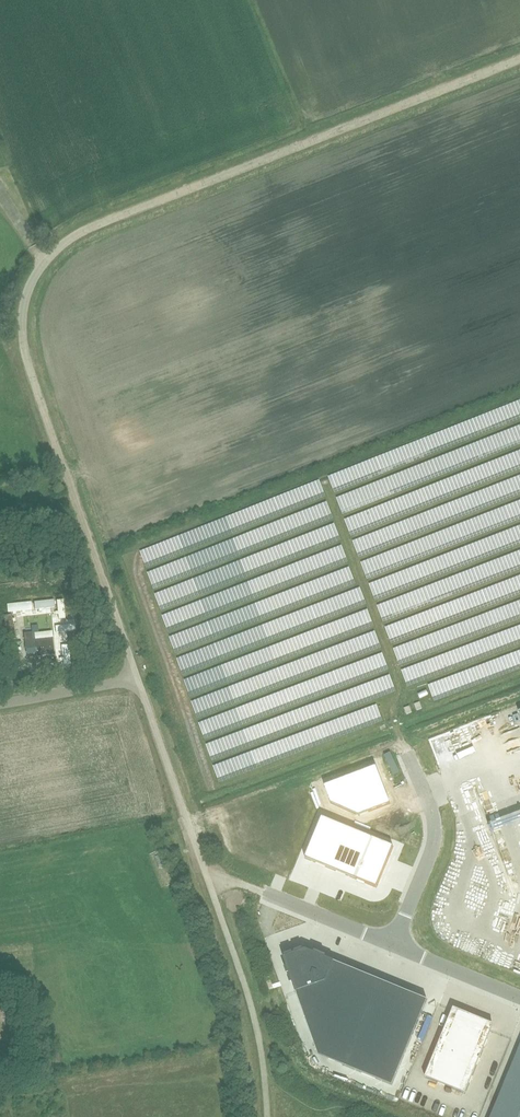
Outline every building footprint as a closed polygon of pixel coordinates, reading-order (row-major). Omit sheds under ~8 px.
[(50,600),(31,601),(32,612),(50,610),(50,600)] [(29,602),(11,603),(12,614),(30,612),(29,602)] [(66,605),(56,606),(57,620),(67,619),(66,605)] [(68,622),(57,622),(59,637),(69,636),(68,622)] [(12,625),(12,644),(22,644),(22,625),(12,625)] [(33,639),(32,633),(24,634),(26,649),(36,648),(37,657),(55,655),(53,637),(33,639)] [(70,638),(59,639),(60,653),(71,652),(70,638)] [(12,646),(12,665),(21,665),(21,646),(12,646)] [(62,660),(39,662),(40,672),(63,670),(62,660)] [(376,767),(324,787),(331,804),(359,817),(391,805),(376,767)] [(263,817),(254,838),(377,888),(394,847),(292,805),(263,817)] [(155,852),(162,850),(160,843),(161,842),(159,838),(152,840),(153,845),(155,852)] [(385,1081),(414,1005),(314,964),(296,976),(319,1055),(385,1081)] [(452,1011),(425,1078),(465,1094),(493,1027),(452,1011)] [(47,1046),(43,1047),(44,1056),(47,1068),(61,1066),(59,1053),(52,1054),(50,1046),(47,1046)] [(491,1116),(519,1116),(519,1047),(491,1116)]
